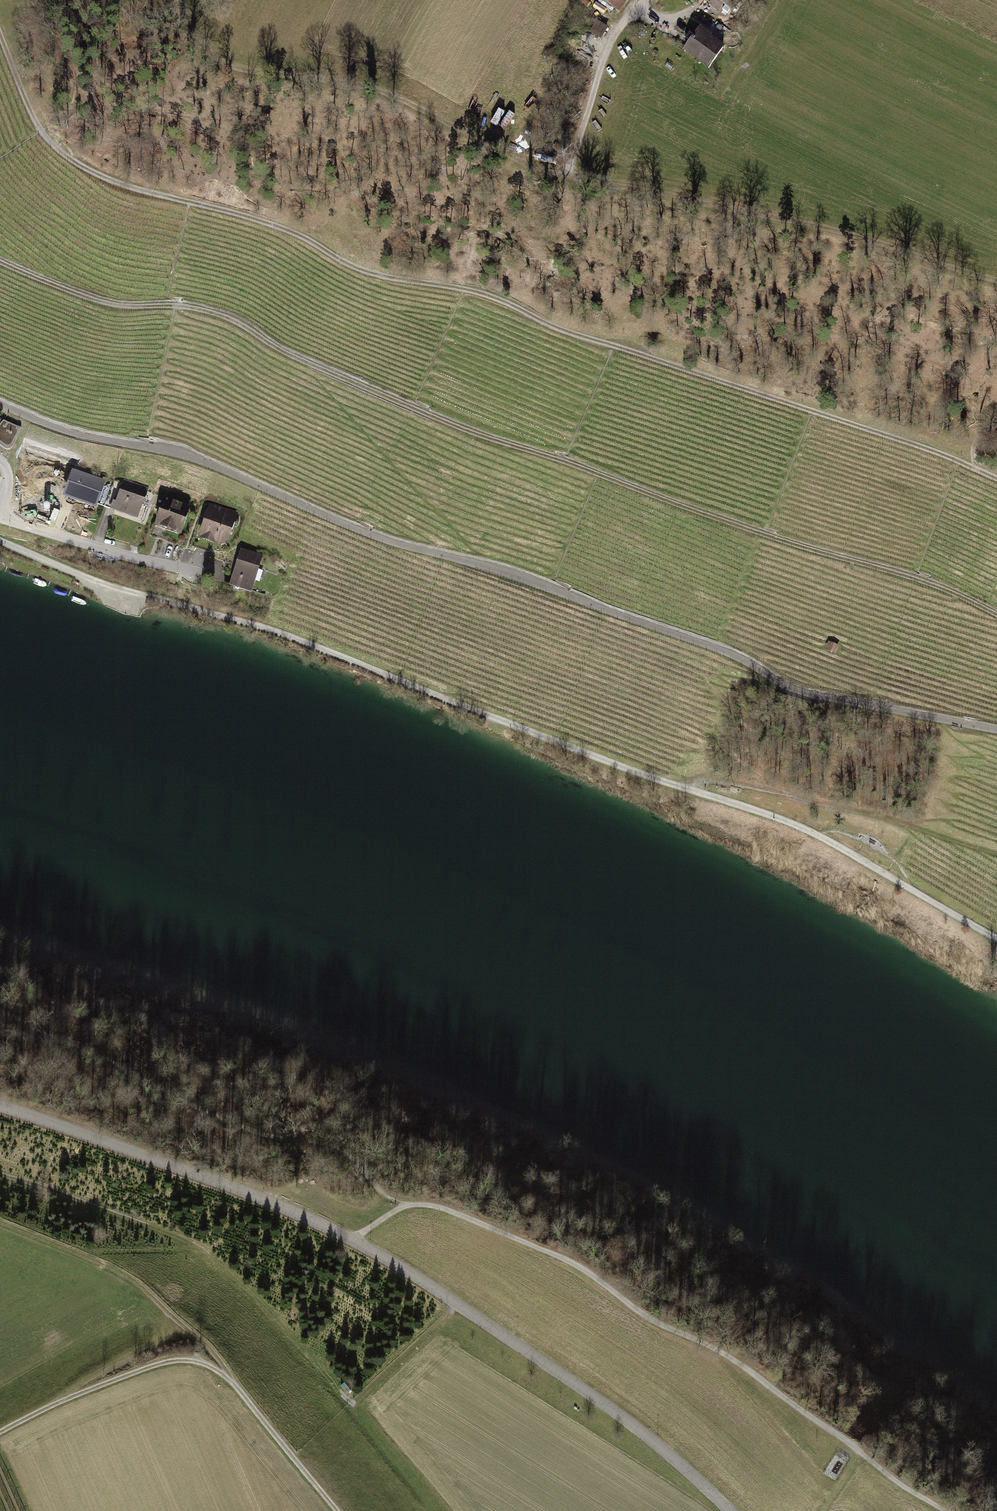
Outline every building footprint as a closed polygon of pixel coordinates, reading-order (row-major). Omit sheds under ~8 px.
[(710,4),(718,10),(723,4),(730,9),(736,0),(713,0),(710,4)] [(607,28),(598,23),(592,32),(601,37),(607,28)] [(701,29),(687,49),(711,66),(723,48),(710,38),(711,36),(701,29)] [(17,427),(4,420),(0,424),(0,445),(4,448),(6,449),(8,449),(11,448),(12,446),(19,431),(16,430),(17,427)] [(50,471),(35,465),(30,479),(44,484),(50,471)] [(106,479),(76,468),(67,492),(97,503),(106,479)] [(146,487),(124,480),(114,510),(136,517),(146,487)] [(192,503),(163,494),(153,528),(182,536),(192,503)] [(208,507),(199,538),(228,547),(237,516),(208,507)] [(242,552),(232,584),(250,589),(261,558),(242,552)] [(838,645),(829,642),(826,651),(835,654),(838,645)]
